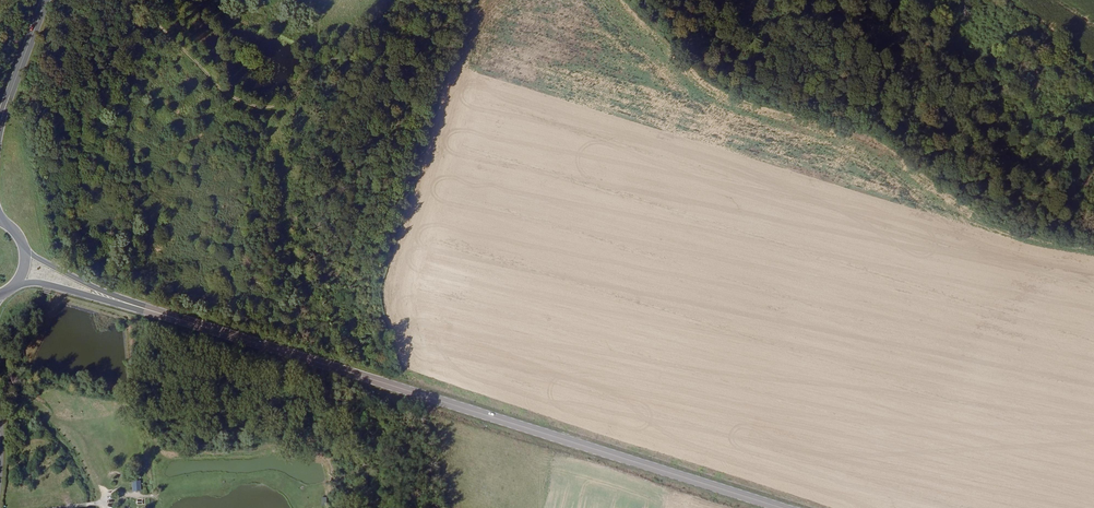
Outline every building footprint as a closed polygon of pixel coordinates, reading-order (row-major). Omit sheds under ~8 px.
[(141,490),(140,481),(133,482),(133,490),(141,490)]
